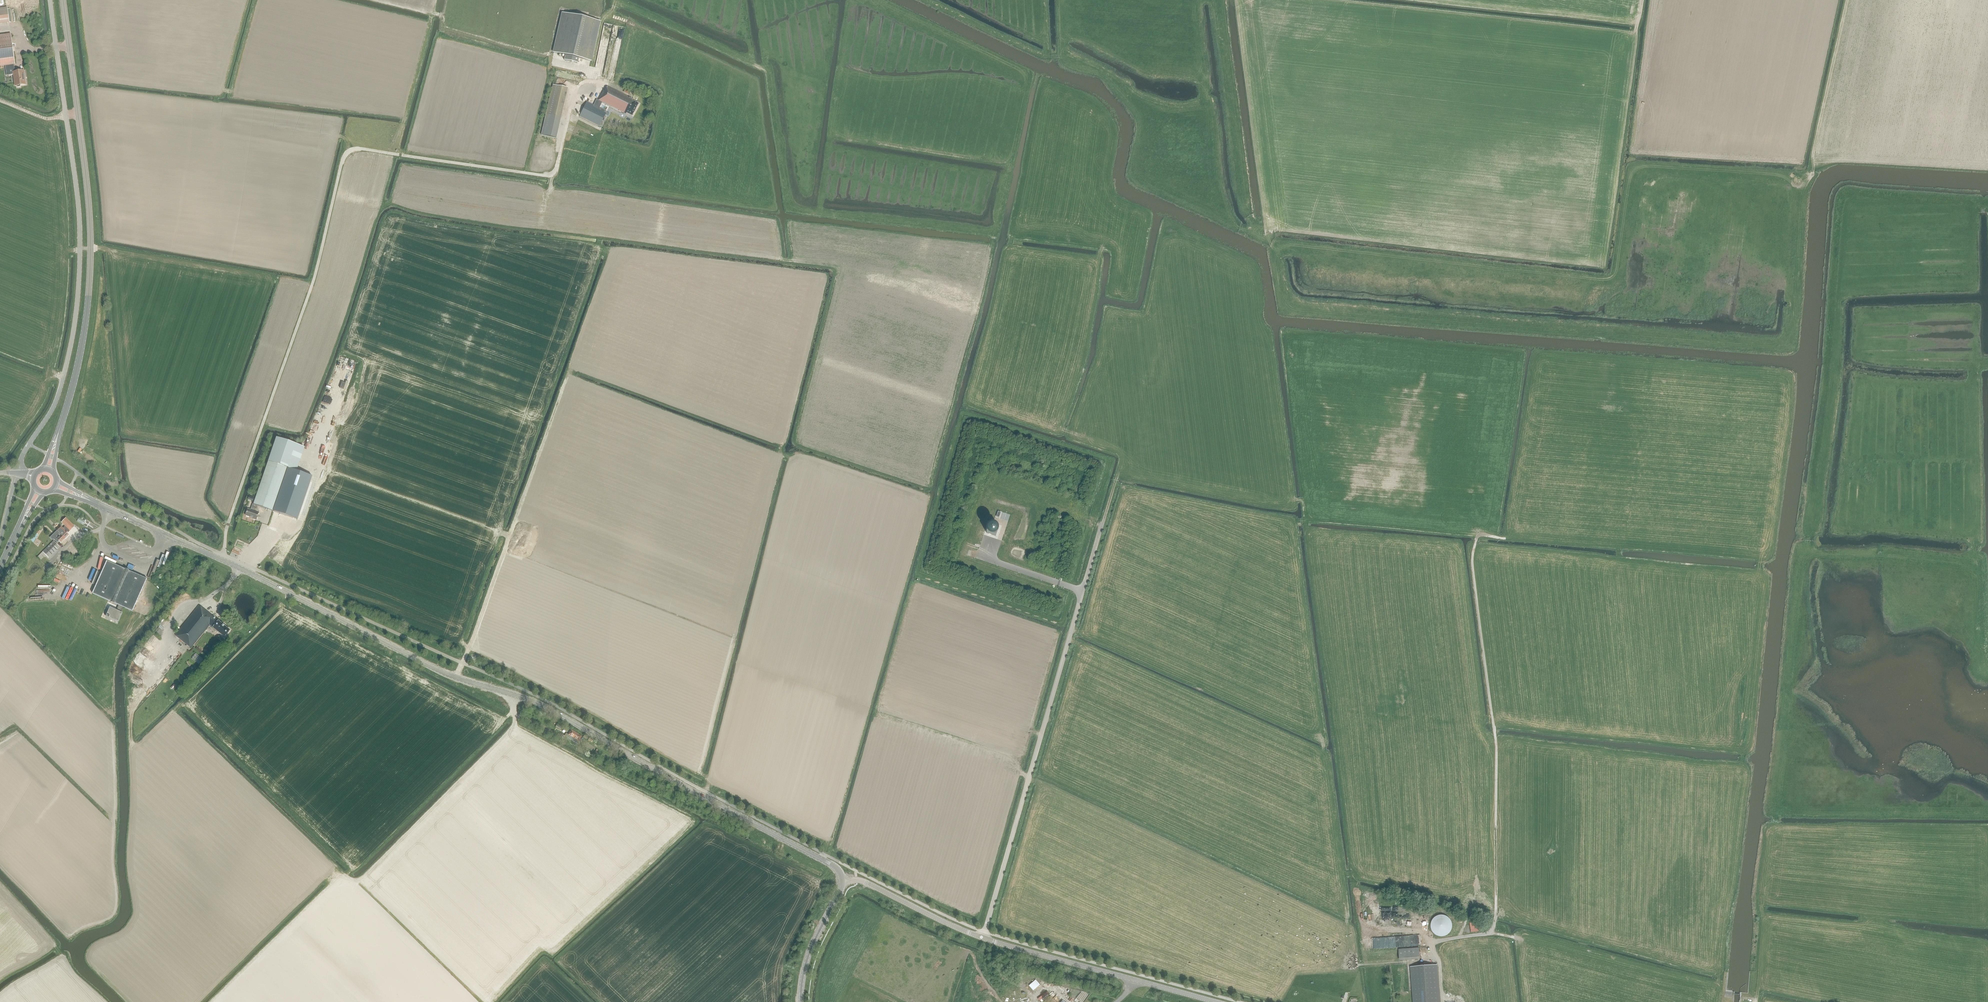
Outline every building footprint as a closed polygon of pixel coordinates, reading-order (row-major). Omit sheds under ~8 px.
[(9,22),(7,7),(0,8),(0,24),(9,22)] [(598,21),(562,13),(553,52),(565,55),(563,60),(577,63),(578,58),(589,61),(598,21)] [(5,65),(6,75),(13,74),(15,86),(17,86),(18,87),(20,87),(20,86),(20,85),(25,84),(25,79),(23,79),(22,71),(15,72),(14,64),(15,64),(11,34),(0,35),(0,66),(5,65)] [(541,135),(556,138),(567,88),(553,85),(541,135)] [(599,108),(602,103),(609,106),(611,107),(624,114),(625,112),(632,116),(638,104),(631,100),(632,98),(607,86),(605,90),(603,90),(598,100),(596,99),(593,105),(586,101),(579,116),(599,126),(605,115),(607,112),(599,108)] [(276,437),(268,461),(287,468),(292,469),(300,445),(276,437)] [(247,509),(245,515),(250,517),(250,518),(256,520),(259,512),(258,512),(260,506),(272,511),(287,468),(268,461),(255,498),(254,501),(253,504),(251,510),(247,509)] [(287,468),(272,511),(297,519),(312,476),(292,469),(287,468)] [(60,528),(57,531),(65,538),(69,534),(67,533),(69,530),(70,531),(73,528),(74,526),(66,519),(65,520),(62,523),(65,526),(63,528),(61,526),(60,528)] [(999,527),(989,523),(986,533),(996,536),(999,527)] [(53,535),(50,537),(52,539),(54,539),(57,543),(59,541),(60,543),(65,538),(57,531),(55,533),(53,535)] [(54,541),(43,552),(48,557),(59,547),(54,541)] [(92,593),(119,605),(116,610),(110,607),(106,617),(118,622),(122,613),(121,612),(123,607),(133,611),(147,579),(106,561),(92,593)] [(72,587),(67,599),(73,601),(78,589),(72,587)] [(225,637),(230,630),(217,620),(199,606),(187,620),(175,636),(190,648),(197,639),(209,625),(220,634),(225,637)] [(192,658),(199,664),(203,658),(197,653),(192,658)] [(577,743),(581,736),(571,730),(568,734),(566,733),(564,736),(566,737),(567,737),(577,743)] [(1391,911),(1392,923),(1417,921),(1416,910),(1391,911)] [(1443,915),(1441,915),(1440,915),(1438,915),(1437,916),(1436,916),(1434,917),(1433,918),(1432,919),(1432,921),(1431,922),(1431,924),(1430,925),(1431,927),(1431,928),(1431,930),(1432,931),(1433,932),(1434,933),(1435,934),(1436,935),(1438,936),(1439,936),(1441,936),(1442,936),(1444,936),(1445,936),(1446,935),(1448,934),(1449,933),(1450,932),(1451,931),(1451,930),(1452,928),(1452,927),(1452,925),(1452,924),(1452,922),(1451,921),(1450,919),(1449,918),(1448,917),(1447,916),(1446,916),(1444,915),(1443,915)] [(1482,931),(1482,923),(1471,923),(1471,932),(1482,931)] [(1372,948),(1380,948),(1380,938),(1371,938),(1372,948)] [(1420,959),(1419,947),(1398,949),(1399,961),(1420,959)] [(1448,964),(1411,967),(1414,1001),(1452,1001),(1448,964)] [(1029,986),(1034,991),(1040,985),(1036,980),(1029,986)]
